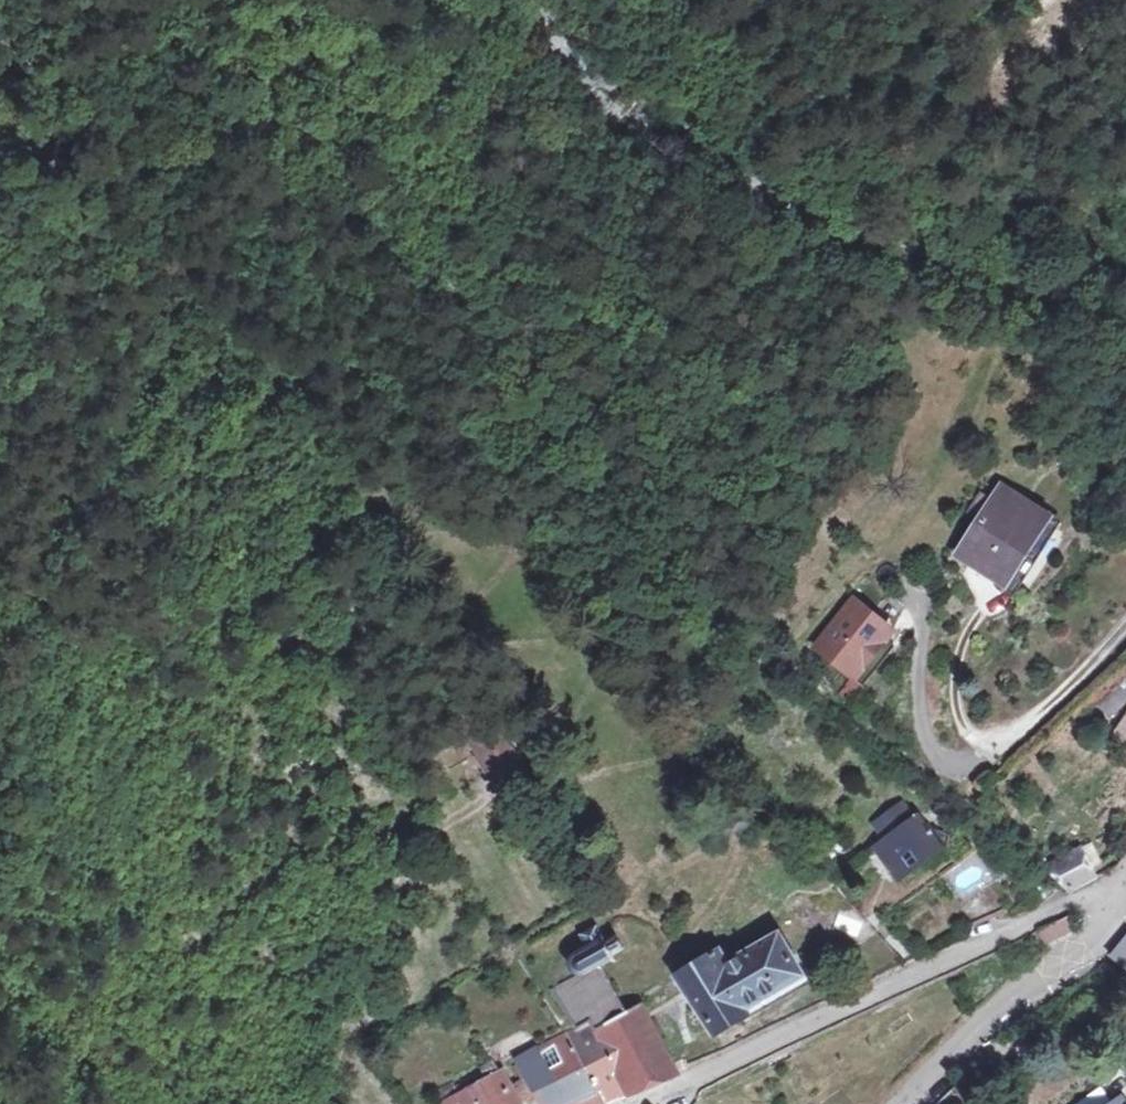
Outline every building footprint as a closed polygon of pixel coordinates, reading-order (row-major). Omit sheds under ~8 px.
[(964,548),(1008,577),(1046,523),(1027,510),(1032,502),(1007,485),(998,499),(986,516),(964,548)] [(986,516),(998,499),(987,490),(974,508),(986,516)] [(1060,520),(1032,502),(1027,510),(1046,523),(1008,577),(1018,583),(1060,520)] [(858,594),(819,641),(855,671),(894,624),(858,594)] [(1094,696),(1111,715),(1125,702),(1125,668),(1094,696)] [(524,765),(495,724),(470,742),(499,784),(524,765)] [(918,817),(878,847),(900,877),(940,846),(918,817)] [(900,877),(907,886),(947,855),(940,846),(900,877)] [(1096,880),(1081,849),(1055,863),(1044,869),(1069,894),(1096,880)] [(1072,931),(1064,917),(1039,930),(1046,944),(1072,931)] [(615,954),(609,943),(599,927),(583,935),(591,949),(577,956),(574,959),(572,962),(571,966),(572,971),(575,974),(576,976),(580,978),(582,978),(602,967),(614,961),(615,963),(620,961),(615,954)] [(620,936),(609,943),(615,954),(626,947),(620,936)] [(748,1012),(746,1009),(802,976),(779,937),(729,966),(722,950),(682,975),(718,1031),(748,1012)] [(1113,956),(1125,967),(1125,940),(1113,956)] [(582,978),(569,985),(586,1016),(561,1030),(564,1035),(518,1062),(527,1075),(519,1079),(530,1097),(538,1094),(544,1103),(602,1103),(605,1103),(673,1072),(679,1071),(641,1006),(630,1013),(602,967),(582,978)] [(509,1084),(501,1070),(472,1086),(467,1078),(455,1085),(459,1092),(443,1102),(445,1103),(521,1103),(509,1084)] [(514,1082),(509,1084),(521,1103),(526,1101),(530,1097),(519,1079),(514,1082)]
